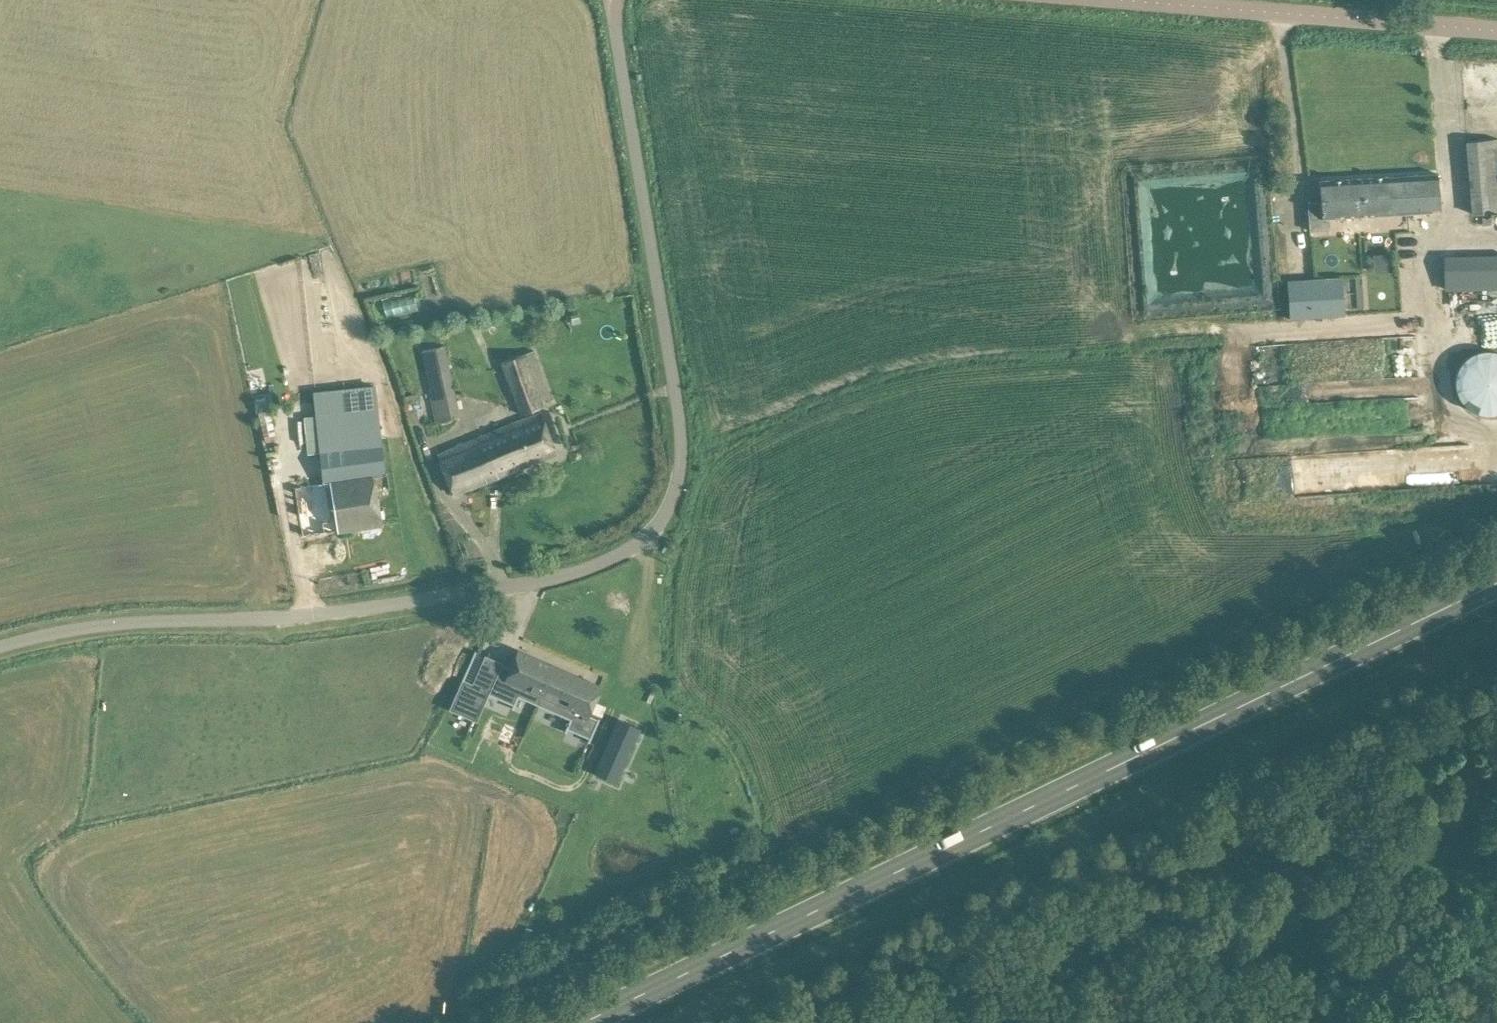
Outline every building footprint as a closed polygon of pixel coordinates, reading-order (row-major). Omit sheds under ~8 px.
[(1467,141),(1473,214),(1496,212),(1496,138),(1467,141)] [(1440,211),(1439,193),(1438,173),(1319,180),(1321,202),(1308,203),(1310,230),(1328,229),(1328,218),(1440,211)] [(1376,254),(1379,272),(1396,269),(1392,250),(1376,254)] [(1443,256),(1444,288),(1496,287),(1496,255),(1443,256)] [(1344,277),(1285,285),(1287,319),(1345,315),(1344,277)] [(448,344),(424,349),(434,395),(426,397),(431,420),(462,414),(448,344)] [(521,414),(544,405),(542,400),(550,397),(533,350),(502,361),(521,414)] [(1457,355),(1462,411),(1496,408),(1496,351),(1457,355)] [(326,482),(296,486),(300,516),(303,536),(382,523),(372,475),(385,473),(382,453),(374,394),(316,400),(318,416),(326,482)] [(438,455),(447,475),(454,493),(557,453),(542,411),(522,418),(511,423),(438,455)] [(502,664),(489,693),(513,704),(512,708),(513,708),(519,696),(570,718),(565,731),(566,732),(568,728),(590,737),(588,741),(589,742),(600,718),(598,718),(597,719),(589,715),(602,686),(518,649),(510,667),(502,664)] [(463,678),(449,709),(477,721),(489,693),(502,664),(503,662),(485,654),(473,683),(463,678)] [(617,718),(593,772),(618,783),(642,728),(617,718)]
